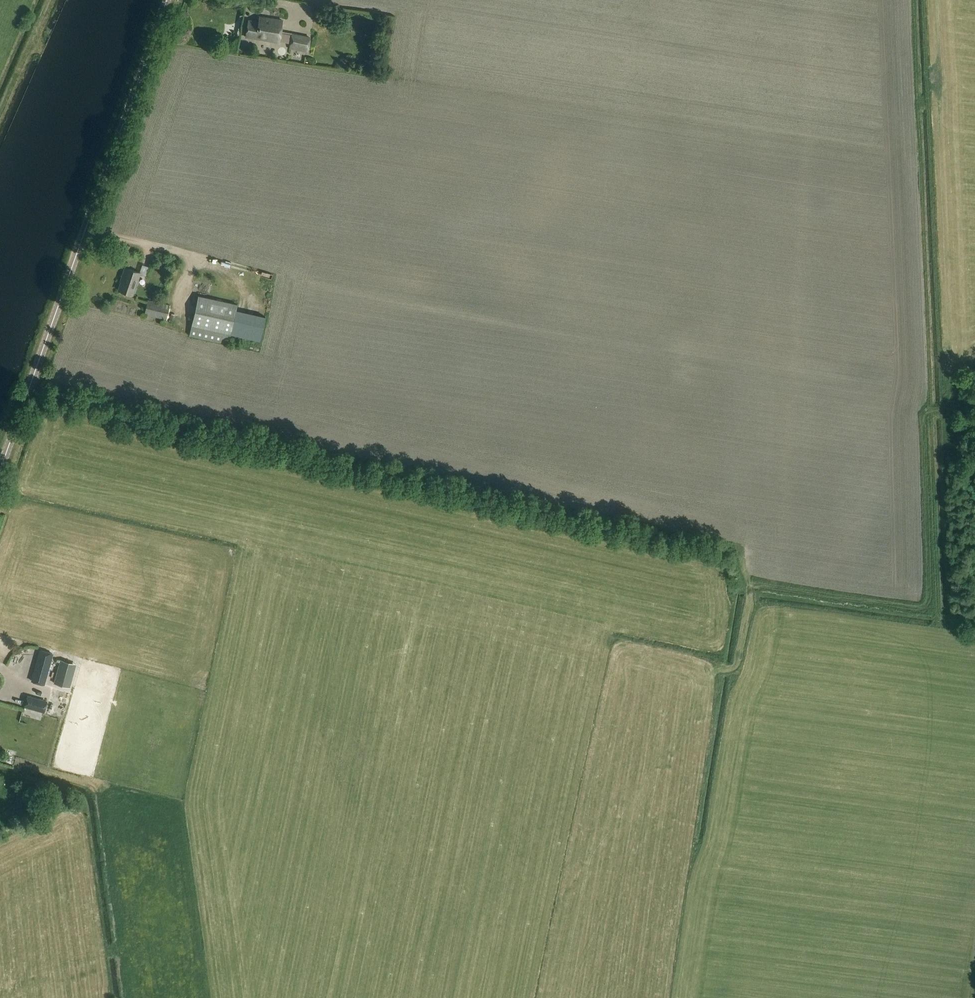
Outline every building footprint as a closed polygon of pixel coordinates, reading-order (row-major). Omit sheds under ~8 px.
[(248,38),(279,44),(280,41),(290,43),(289,48),(308,52),(311,37),(281,31),(283,20),(261,16),(260,22),(251,20),(248,38)] [(134,294),(142,273),(127,267),(124,277),(125,277),(121,290),(134,294)] [(199,295),(189,335),(228,344),(238,304),(199,295)] [(148,300),(145,314),(167,320),(170,305),(148,300)] [(53,651),(40,648),(32,679),(45,682),(53,651)] [(60,660),(54,683),(66,686),(72,664),(60,660)] [(48,701),(27,695),(24,707),(45,712),(48,701)]
